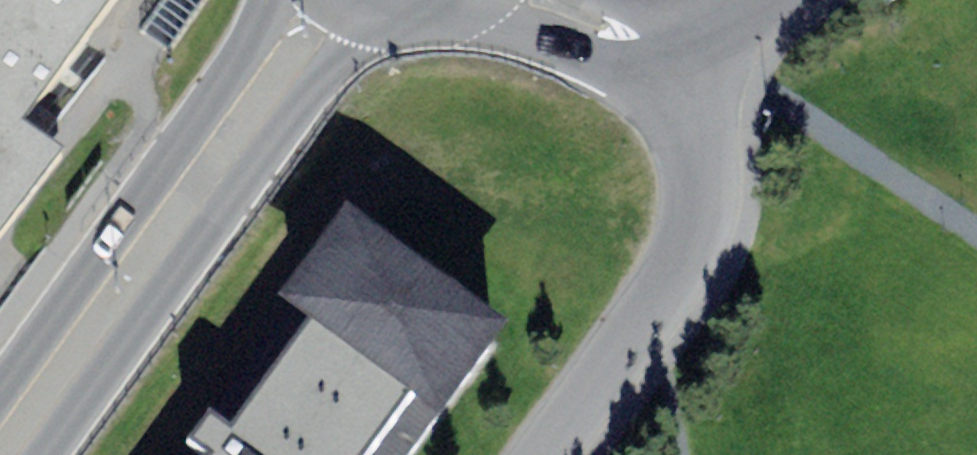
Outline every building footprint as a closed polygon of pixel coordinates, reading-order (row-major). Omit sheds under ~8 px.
[(55,167),(19,140),(113,2),(110,0),(0,0),(0,238),(55,167)] [(886,11),(901,0),(878,0),(886,11)] [(434,430),(441,436),(508,344),(348,229),(283,317),(311,337),(232,446),(210,430),(191,454),(416,454),(434,430)]
